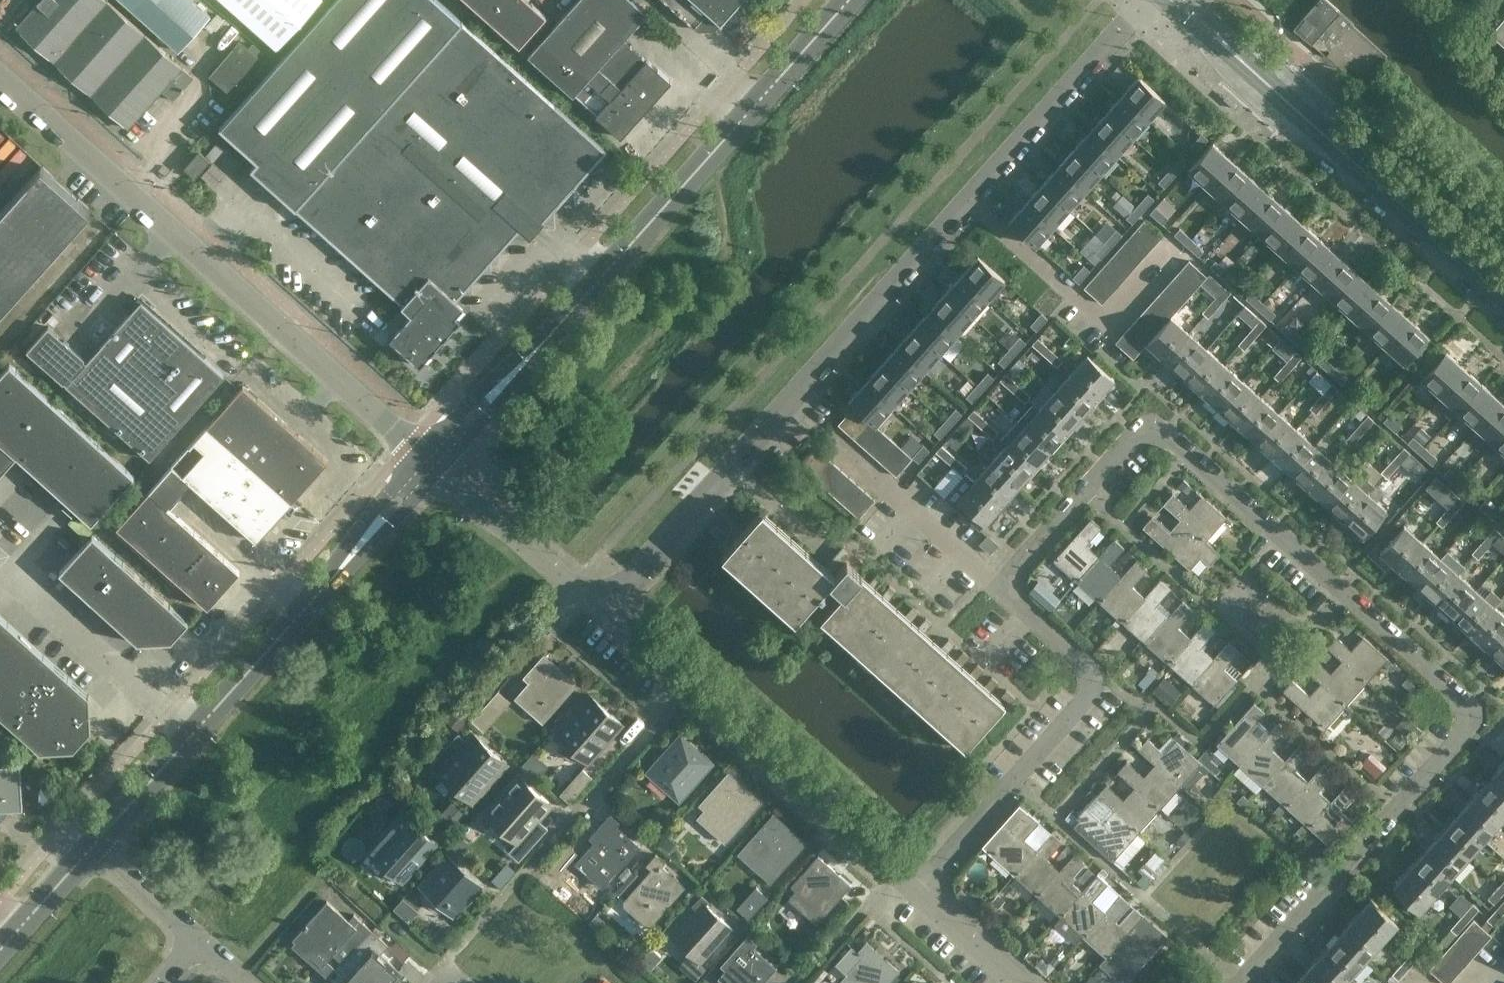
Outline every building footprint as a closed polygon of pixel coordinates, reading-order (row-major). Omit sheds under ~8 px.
[(17,27),(129,128),(163,91),(172,99),(193,76),(109,0),(42,0),(17,27)] [(179,50),(211,14),(195,0),(123,0),(179,50)] [(543,223),(608,150),(440,0),(332,0),(220,126),(258,159),(251,167),(323,231),(412,311),(390,336),(420,363),(461,318),(448,307),(532,213),(543,223)] [(319,0),(226,0),(277,46),(319,0)] [(522,45),(549,15),(533,0),(471,0),(522,45)] [(634,25),(639,29),(652,14),(648,10),(636,0),(577,0),(529,53),(573,93),(574,92),(597,112),(596,113),(621,136),(672,79),(648,56),(647,58),(624,37),(634,25)] [(694,26),(697,23),(700,26),(714,26),(719,21),(721,23),(741,0),(665,0),(694,26)] [(1292,26),(1311,43),(1340,11),(1327,0),(1315,0),(1292,26)] [(1490,26),(1503,39),(1503,10),(1490,26)] [(229,92),(260,56),(240,39),(209,75),(229,92)] [(1288,60),(1293,55),(1281,44),(1277,49),(1288,60)] [(1138,74),(1137,75),(1121,93),(1148,117),(1165,98),(1138,74)] [(1235,106),(1239,101),(1226,90),(1222,94),(1235,106)] [(1148,117),(1121,93),(1105,111),(1132,135),(1148,117)] [(1132,135),(1105,111),(1089,129),(1116,153),(1132,135)] [(1116,153),(1089,129),(1073,146),(1100,171),(1116,153)] [(1197,150),(1208,137),(1201,132),(1190,145),(1197,150)] [(1230,157),(1212,140),(1188,167),(1206,184),(1230,157)] [(213,160),(224,147),(217,141),(206,154),(213,160)] [(1100,171),(1073,146),(1057,164),(1084,188),(1100,171)] [(199,150),(184,167),(195,177),(210,160),(199,150)] [(1175,174),(1186,162),(1180,156),(1169,168),(1175,174)] [(0,202),(0,306),(90,201),(39,157),(0,202)] [(1248,173),(1230,157),(1206,184),(1224,200),(1248,173)] [(213,185),(224,172),(212,161),(201,174),(213,185)] [(1084,188),(1057,164),(1041,182),(1068,206),(1084,188)] [(1175,174),(1169,168),(1158,181),(1164,186),(1175,174)] [(1266,189),(1248,173),(1224,200),(1242,215),(1266,189)] [(1068,206),(1041,182),(1025,200),(1052,224),(1068,206)] [(1283,205),(1266,189),(1242,215),(1260,231),(1283,205)] [(1143,210),(1154,198),(1148,192),(1137,204),(1143,210)] [(1143,210),(1137,204),(1136,205),(1122,193),(1113,203),(1127,215),(1126,217),(1132,222),(1143,210)] [(1052,224),(1025,200),(1009,219),(1036,243),(1052,224)] [(1150,212),(1162,223),(1168,217),(1155,205),(1150,212)] [(1301,221),(1283,205),(1260,231),(1277,248),(1301,221)] [(1143,218),(1136,227),(1154,243),(1161,234),(1143,218)] [(1319,237),(1301,221),(1277,248),(1295,263),(1319,237)] [(1136,227),(1129,235),(1146,251),(1154,243),(1136,227)] [(1186,244),(1192,238),(1179,227),(1174,233),(1186,244)] [(1111,245),(1122,233),(1116,228),(1105,240),(1111,245)] [(1129,235),(1121,243),(1139,259),(1146,251),(1129,235)] [(1337,253),(1319,237),(1295,263),(1313,279),(1337,253)] [(1186,244),(1198,255),(1204,249),(1192,238),(1186,244)] [(1111,245),(1105,240),(1094,252),(1100,258),(1111,245)] [(1121,243),(1114,251),(1132,267),(1139,259),(1121,243)] [(1114,251),(1107,259),(1125,275),(1132,267),(1114,251)] [(1355,269),(1337,253),(1313,279),(1331,295),(1355,269)] [(1004,278),(977,254),(961,273),(987,296),(1004,278)] [(1222,276),(1227,269),(1215,258),(1209,265),(1222,276)] [(1107,259),(1100,267),(1117,283),(1125,275),(1107,259)] [(1180,267),(1198,283),(1206,275),(1188,259),(1180,267)] [(1079,282),(1090,269),(1084,264),(1073,277),(1079,282)] [(1100,267),(1092,275),(1110,291),(1117,283),(1100,267)] [(1198,283),(1180,267),(1173,275),(1191,292),(1198,283)] [(1222,276),(1234,287),(1240,280),(1227,269),(1222,276)] [(1372,285),(1355,269),(1331,295),(1349,311),(1372,285)] [(987,296),(961,273),(945,290),(971,314),(987,296)] [(1084,285),(1101,301),(1110,291),(1092,275),(1084,285)] [(1173,275),(1166,283),(1184,300),(1191,292),(1173,275)] [(1166,283),(1158,292),(1177,308),(1184,300),(1166,283)] [(1390,301),(1372,285),(1349,311),(1366,327),(1390,301)] [(1230,291),(1224,286),(1219,292),(1213,298),(1219,304),(1230,291)] [(971,314),(945,290),(929,308),(956,332),(971,314)] [(1258,308),(1264,302),(1251,291),(1246,297),(1258,308)] [(1158,292),(1151,300),(1170,316),(1177,308),(1158,292)] [(1219,304),(1213,298),(1202,311),(1208,316),(1219,304)] [(224,373),(141,300),(88,360),(49,325),(28,349),(150,457),(224,373)] [(1151,300),(1144,308),(1162,324),(1170,316),(1151,300)] [(1408,317),(1390,301),(1366,327),(1384,343),(1408,317)] [(1258,308),(1270,319),(1276,312),(1264,302),(1258,308)] [(956,332),(929,308),(913,326),(940,350),(956,332)] [(1144,308),(1137,316),(1155,332),(1162,324),(1144,308)] [(1048,317),(1041,311),(1030,324),(1036,330),(1048,317)] [(1137,316),(1130,324),(1147,340),(1155,332),(1137,316)] [(1147,340),(1146,342),(1164,359),(1188,332),(1170,316),(1162,324),(1155,332),(1147,340)] [(1426,333),(1408,317),(1384,343),(1403,360),(1426,333)] [(1266,323),(1260,318),(1249,331),(1255,336),(1266,323)] [(1293,340),(1299,333),(1287,322),(1281,329),(1293,340)] [(1130,324),(1122,332),(1140,348),(1146,342),(1147,340),(1130,324)] [(940,350),(913,326),(897,344),(924,367),(940,350)] [(1255,336),(1249,331),(1238,343),(1244,349),(1255,336)] [(1122,332),(1114,341),(1132,357),(1140,348),(1122,332)] [(1188,332),(1164,359),(1182,375),(1206,348),(1188,332)] [(1293,340),(1306,351),(1311,344),(1299,333),(1293,340)] [(1015,354),(1026,341),(1019,335),(1008,348),(1015,354)] [(1038,337),(1032,343),(1045,354),(1050,348),(1038,337)] [(924,367),(897,344),(881,361),(908,385),(924,367)] [(1015,354),(1008,348),(997,360),(1004,366),(1015,354)] [(1050,348),(1045,354),(1057,365),(1063,359),(1050,348)] [(1206,348),(1182,375),(1200,390),(1224,364),(1206,348)] [(1420,376),(1438,392),(1462,366),(1444,349),(1420,376)] [(1302,355),(1296,350),(1285,362),(1291,368),(1302,355)] [(1086,354),(1070,372),(1097,396),(1113,378),(1086,354)] [(1329,372),(1335,365),(1322,354),(1317,361),(1329,372)] [(908,385),(881,361),(865,379),(892,403),(908,385)] [(1291,368),(1285,362),(1274,375),(1280,380),(1291,368)] [(16,456),(92,523),(135,475),(9,363),(0,373),(0,473),(16,456)] [(1200,390),(1218,406),(1242,380),(1224,364),(1200,390)] [(1329,372),(1341,383),(1347,376),(1335,365),(1329,372)] [(1480,382),(1462,366),(1438,392),(1456,409),(1480,382)] [(983,389),(994,377),(988,371),(977,383),(983,389)] [(1006,372),(1000,379),(1012,390),(1018,384),(1006,372)] [(1070,372),(1054,390),(1081,414),(1097,396),(1070,372)] [(892,403),(865,379),(849,398),(876,421),(892,403)] [(1242,380),(1218,406),(1236,423),(1260,396),(1257,394),(1242,380)] [(1338,387),(1332,382),(1321,394),(1327,400),(1338,387)] [(1498,398),(1480,382),(1456,409),(1474,425),(1498,398)] [(983,389),(977,383),(966,396),(972,401),(983,389)] [(242,384),(206,424),(292,499),(328,459),(242,384)] [(1018,384),(1012,390),(1025,401),(1031,395),(1018,384)] [(1353,393),(1365,404),(1371,398),(1359,387),(1353,393)] [(1054,390),(1038,408),(1065,432),(1081,414),(1054,390)] [(1327,400),(1321,394),(1310,407),(1316,413),(1327,400)] [(1260,396),(1236,423),(1254,439),(1278,412),(1263,399),(1260,396)] [(1498,398),(1474,425),(1492,441),(1503,427),(1503,403),(1498,398)] [(1032,403),(1017,421),(1022,426),(1049,450),(1065,432),(1038,408),(1032,403)] [(854,404),(837,423),(846,430),(863,412),(854,404)] [(951,425),(962,413),(956,407),(945,419),(951,425)] [(973,408),(968,415),(980,426),(986,419),(973,408)] [(863,412),(846,430),(854,438),(871,419),(863,412)] [(1278,412),(1254,439),(1272,455),(1296,428),(1278,412)] [(1389,413),(1383,420),(1395,431),(1401,425),(1389,413)] [(1368,414),(1356,426),(1363,432),(1374,419),(1373,418),(1368,414)] [(879,426),(871,419),(854,438),(862,445),(879,426)] [(951,425),(945,419),(934,431),(940,437),(951,425)] [(986,419),(980,426),(993,437),(999,431),(986,419)] [(1017,421),(1001,439),(1007,444),(1034,468),(1049,450),(1022,426),(1017,421)] [(292,499),(206,424),(159,479),(177,495),(189,481),(257,540),(292,499)] [(887,433),(879,426),(862,445),(870,452),(887,433)] [(1356,426),(1345,439),(1351,445),(1363,432),(1356,426)] [(1492,441),(1503,452),(1503,427),(1492,441)] [(1296,428),(1272,455),(1290,471),(1314,444),(1296,428)] [(895,441),(887,433),(870,452),(879,459),(895,441)] [(1413,435),(1407,442),(1419,452),(1425,446),(1413,435)] [(903,448),(895,441),(879,459),(887,466),(903,448)] [(918,461),(930,449),(923,443),(912,456),(913,456),(918,461)] [(941,444),(936,450),(949,461),(954,455),(941,444)] [(1007,444),(991,462),(1018,486),(1034,468),(1007,444)] [(1314,444),(1290,471),(1308,487),(1332,460),(1314,444)] [(1398,464),(1410,451),(1403,446),(1392,458),(1398,464)] [(1425,446),(1419,452),(1431,463),(1437,457),(1425,446)] [(912,456),(903,448),(887,466),(896,475),(913,456),(912,456)] [(810,473),(818,480),(834,463),(826,455),(810,473)] [(954,455),(949,461),(961,473),(967,466),(954,455)] [(1398,464),(1392,458),(1381,471),(1387,476),(1398,464)] [(1332,460),(1308,487),(1326,503),(1349,476),(1332,460)] [(991,462),(975,480),(1002,504),(1018,486),(991,462)] [(818,480),(826,488),(842,470),(834,463),(818,480)] [(1449,467),(1443,474),(1455,485),(1461,478),(1449,467)] [(826,488),(834,495),(851,477),(842,470),(826,488)] [(960,478),(944,496),(977,525),(982,519),(985,522),(989,525),(999,514),(996,511),(1002,504),(975,480),(966,472),(960,478)] [(1349,476),(1326,503),(1344,519),(1367,492),(1349,476)] [(834,495),(842,503),(859,485),(851,477),(834,495)] [(1461,478),(1455,485),(1467,496),(1473,489),(1461,478)] [(166,507),(177,495),(159,479),(118,526),(208,606),(239,571),(166,507)] [(842,503),(850,510),(867,492),(859,485),(842,503)] [(867,492),(850,510),(859,518),(875,500),(867,492)] [(1367,492),(1344,519),(1362,535),(1386,509),(1367,492)] [(1226,517),(1201,494),(1189,507),(1173,493),(1163,503),(1180,518),(1181,517),(1206,539),(1226,517)] [(1458,495),(1447,507),(1453,513),(1464,500),(1461,497),(1458,495)] [(1484,499),(1478,505),(1491,517),(1497,510),(1484,499)] [(1444,510),(1436,520),(1442,525),(1453,513),(1447,507),(1444,510)] [(1491,517),(1503,528),(1503,527),(1503,517),(1497,510),(1491,517)] [(1001,708),(852,574),(863,561),(844,544),(821,570),(758,513),(724,551),(723,554),(796,619),(816,597),(830,609),(821,618),(966,748),(1001,708)] [(1181,517),(1180,518),(1169,530),(1152,516),(1143,526),(1190,568),(1200,556),(1209,564),(1220,552),(1206,539),(1181,517)] [(1091,517),(1053,559),(1077,580),(1115,538),(1114,537),(1099,554),(1086,543),(1102,526),(1091,517)] [(1380,550),(1399,567),(1422,541),(1403,524),(1380,550)] [(1500,533),(1494,527),(1483,539),(1489,545),(1500,533)] [(990,552),(999,542),(987,532),(978,542),(990,552)] [(93,534),(59,571),(137,643),(143,636),(164,635),(171,641),(189,621),(93,534)] [(1115,538),(1077,580),(1100,601),(1138,558),(1137,557),(1122,575),(1109,564),(1125,547),(1115,538)] [(1489,545),(1483,539),(1472,552),(1478,558),(1489,545)] [(1422,541),(1399,567),(1416,583),(1440,557),(1422,541)] [(1440,557),(1416,583),(1434,599),(1458,573),(1465,565),(1447,549),(1440,557)] [(1138,558),(1100,601),(1122,621),(1161,579),(1160,578),(1144,595),(1132,584),(1148,567),(1138,558)] [(869,580),(875,586),(883,578),(876,572),(869,580)] [(1458,573),(1434,599),(1452,615),(1476,589),(1458,573)] [(1050,608),(1060,597),(1039,578),(1029,588),(1050,608)] [(1161,579),(1122,621),(1145,642),(1184,599),(1183,599),(1168,616),(1155,605),(1171,588),(1161,579)] [(896,590),(890,584),(882,593),(888,599),(896,590)] [(1476,589),(1452,615),(1470,631),(1493,605),(1476,589)] [(1184,599),(1145,642),(1168,662),(1207,620),(1206,619),(1190,637),(1178,626),(1194,608),(1184,599)] [(919,611),(913,605),(905,613),(911,619),(919,611)] [(1470,631),(1488,647),(1503,629),(1503,614),(1493,605),(1470,631)] [(0,615),(0,714),(42,751),(74,749),(91,729),(82,721),(81,705),(90,695),(0,615)] [(918,624),(924,630),(932,622),(925,616),(918,624)] [(1207,620),(1168,662),(1191,683),(1229,640),(1213,658),(1201,647),(1217,629),(1207,620)] [(1339,625),(1346,631),(1350,627),(1344,621),(1339,625)] [(1488,647),(1503,661),(1503,629),(1488,647)] [(1333,633),(1325,643),(1341,657),(1367,681),(1383,662),(1391,670),(1394,666),(1398,669),(1402,665),(1390,654),(1388,657),(1362,634),(1350,648),(1333,633)] [(941,645),(947,651),(955,642),(948,637),(941,645)] [(1229,640),(1191,683),(1214,704),(1237,679),(1224,667),(1240,649),(1229,640)] [(955,658),(962,664),(969,655),(963,650),(955,658)] [(543,722),(578,684),(544,654),(524,676),(530,681),(516,697),(543,722)] [(1367,681),(1341,657),(1329,670),(1313,655),(1304,665),(1321,680),(1346,703),(1367,681)] [(976,677),(984,669),(977,663),(970,671),(976,677)] [(984,684),(990,690),(998,682),(992,676),(984,684)] [(1346,703),(1321,680),(1309,694),(1291,679),(1283,689),(1325,727),(1346,703)] [(1015,696),(1006,688),(1001,694),(1010,702),(1015,696)] [(484,730),(511,700),(498,689),(472,719),(484,730)] [(580,754),(589,762),(622,724),(590,695),(580,706),(581,709),(575,716),(573,714),(556,733),(565,741),(560,746),(560,750),(571,760),(575,760),(580,754)] [(1216,743),(1240,764),(1263,738),(1268,732),(1267,731),(1255,720),(1265,709),(1254,700),(1216,743)] [(472,718),(456,705),(447,717),(462,729),(472,718)] [(1286,759),(1273,747),(1288,730),(1278,721),(1268,732),(1263,738),(1240,764),(1263,784),(1286,759)] [(473,802),(508,762),(475,732),(439,772),(473,802)] [(681,733),(672,744),(647,771),(681,801),(715,762),(681,733)] [(1147,737),(1138,747),(1153,761),(1180,784),(1201,760),(1171,734),(1159,748),(1147,737)] [(1308,780),(1295,768),(1311,751),(1301,742),(1286,759),(1263,784),(1286,805),(1308,780)] [(535,752),(531,756),(523,763),(533,772),(540,764),(538,754),(535,752)] [(1180,784),(1153,761),(1142,774),(1127,760),(1117,770),(1133,784),(1160,807),(1180,784)] [(23,807),(21,762),(0,763),(0,808),(23,807)] [(1489,778),(1503,792),(1503,762),(1489,778)] [(1331,800),(1318,788),(1333,771),(1324,763),(1308,780),(1286,805),(1309,825),(1331,800)] [(569,802),(593,776),(582,767),(559,793),(569,802)] [(485,813),(517,841),(510,850),(519,859),(540,835),(531,827),(553,803),(520,773),(485,813)] [(697,817),(725,842),(760,802),(727,774),(718,785),(722,789),(697,817)] [(1489,778),(1473,796),(1500,820),(1503,816),(1503,792),(1489,778)] [(1160,807),(1133,784),(1122,796),(1107,783),(1097,793),(1112,807),(1139,830),(1160,807)] [(1331,800),(1309,825),(1332,847),(1355,821),(1342,809),(1357,792),(1347,783),(1331,800)] [(1139,830),(1112,807),(1097,793),(1076,816),(1079,819),(1073,825),(1113,860),(1118,854),(1139,830)] [(1500,820),(1473,796),(1457,814),(1484,838),(1500,820)] [(390,810),(394,804),(388,800),(384,806),(390,810)] [(465,812),(451,800),(438,815),(453,827),(465,812)] [(150,819),(161,807),(156,803),(145,814),(150,819)] [(1036,848),(1051,831),(1020,803),(982,844),(991,853),(1014,873),(1036,849),(1036,848)] [(609,880),(641,845),(617,824),(620,820),(611,812),(601,823),(606,827),(581,855),(609,880)] [(402,881),(437,843),(425,833),(422,836),(410,825),(413,822),(403,813),(369,851),(402,881)] [(738,853),(772,883),(806,844),(773,814),(738,853)] [(1484,838),(1457,814),(1441,832),(1468,856),(1484,838)] [(1052,832),(1051,831),(1036,848),(1036,849),(1014,873),(1037,894),(1059,870),(1058,869),(1046,858),(1062,841),(1052,832)] [(470,843),(459,832),(449,843),(461,853),(470,843)] [(1468,856),(1441,832),(1425,850),(1452,874),(1468,856)] [(671,853),(679,844),(668,835),(661,844),(671,853)] [(72,841),(67,837),(56,849),(61,854),(72,841)] [(557,876),(578,852),(569,843),(547,868),(557,876)] [(1151,879),(1170,858),(1157,847),(1138,868),(1151,879)] [(1452,874),(1425,850),(1409,868),(1436,892),(1452,874)] [(1084,861),(1073,851),(1058,869),(1059,870),(1037,894),(1061,915),(1082,891),(1081,889),(1069,878),(1084,861)] [(652,868),(635,888),(624,899),(625,905),(647,924),(653,924),(687,885),(663,864),(666,861),(657,853),(647,864),(652,868)] [(449,854),(439,865),(423,884),(427,888),(422,893),(423,898),(436,909),(440,909),(445,904),(455,913),(479,886),(456,866),(459,863),(449,854)] [(790,898),(817,922),(851,884),(819,855),(792,885),(797,889),(790,898)] [(500,886),(516,869),(506,860),(491,877),(500,886)] [(625,881),(633,871),(628,866),(619,876),(625,881)] [(1436,892),(1409,868),(1393,887),(1419,911),(1436,892)] [(616,892),(622,896),(639,877),(634,872),(616,892)] [(1097,872),(1081,889),(1082,891),(1061,915),(1054,922),(1076,941),(1082,934),(1083,935),(1105,911),(1105,910),(1092,899),(1108,882),(1097,872)] [(1494,903),(1503,892),(1503,888),(1499,884),(1488,897),(1494,903)] [(767,896),(755,885),(736,907),(748,917),(767,896)] [(702,961),(733,926),(709,905),(712,902),(702,893),(692,904),(697,909),(673,936),(702,961)] [(1120,893),(1105,910),(1105,911),(1083,935),(1106,956),(1144,914),(1137,908),(1132,908),(1119,922),(1116,920),(1131,903),(1120,893)] [(997,906),(1003,900),(997,894),(991,901),(997,906)] [(418,910),(403,896),(393,907),(409,921),(418,910)] [(1371,899),(1354,918),(1381,942),(1398,924),(1371,899)] [(341,962),(370,928),(355,914),(349,920),(327,900),(292,939),(322,966),(333,954),(338,959),(341,962)] [(1461,915),(1468,921),(1479,908),(1473,902),(1461,915)] [(1503,912),(1503,911),(1498,906),(1486,918),(1493,924),(1503,912)] [(1144,914),(1106,956),(1130,977),(1152,952),(1138,940),(1154,923),(1144,914)] [(1450,927),(1455,932),(1457,933),(1468,921),(1461,915),(1450,927)] [(1381,942),(1354,918),(1338,936),(1365,960),(1381,942)] [(1473,918),(1465,927),(1482,943),(1491,934),(1473,918)] [(452,935),(440,925),(431,935),(443,945),(452,935)] [(1465,927),(1457,935),(1475,951),(1482,943),(1465,927)] [(374,946),(381,938),(370,928),(341,962),(351,970),(340,982),(341,982),(393,982),(403,972),(374,946)] [(748,934),(721,965),(726,970),(719,977),(726,982),(764,982),(779,966),(755,946),(758,943),(748,934)] [(1457,935),(1450,943),(1468,959),(1475,951),(1457,935)] [(1365,960),(1338,936),(1322,954),(1349,978),(1365,960)] [(847,972),(838,982),(888,982),(900,970),(888,959),(886,962),(874,952),(877,949),(867,940),(858,950),(852,945),(836,963),(847,972)] [(1450,943),(1443,951),(1461,967),(1468,959),(1450,943)] [(649,969),(662,955),(652,946),(639,960),(649,969)] [(1403,961),(1409,967),(1421,954),(1414,948),(1409,954),(1403,961)] [(806,957),(802,949),(792,955),(797,963),(806,957)] [(1443,951),(1436,959),(1454,975),(1461,967),(1443,951)] [(1322,954),(1306,972),(1319,982),(1345,982),(1349,978),(1322,954)] [(1428,968),(1445,982),(1447,982),(1454,975),(1436,959),(1428,968)] [(1398,978),(1398,979),(1409,967),(1403,961),(1392,973),(1387,979),(1392,982),(1393,982),(1398,978)] [(1068,968),(1068,964),(1065,962),(1061,962),(1058,965),(1058,969),(1062,971),(1066,971),(1068,968)] [(1306,972),(1296,982),(1319,982),(1306,972)]
